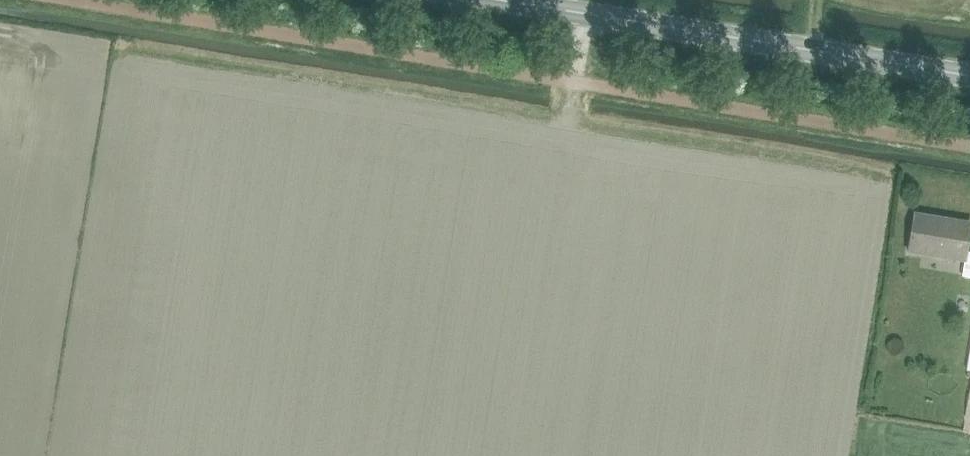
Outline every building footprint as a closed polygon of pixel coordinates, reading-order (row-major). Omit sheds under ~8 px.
[(908,253),(964,262),(962,276),(969,277),(969,252),(966,251),(969,229),(969,226),(948,223),(948,219),(915,213),(908,253)] [(951,370),(950,379),(969,383),(969,373),(951,370)]
